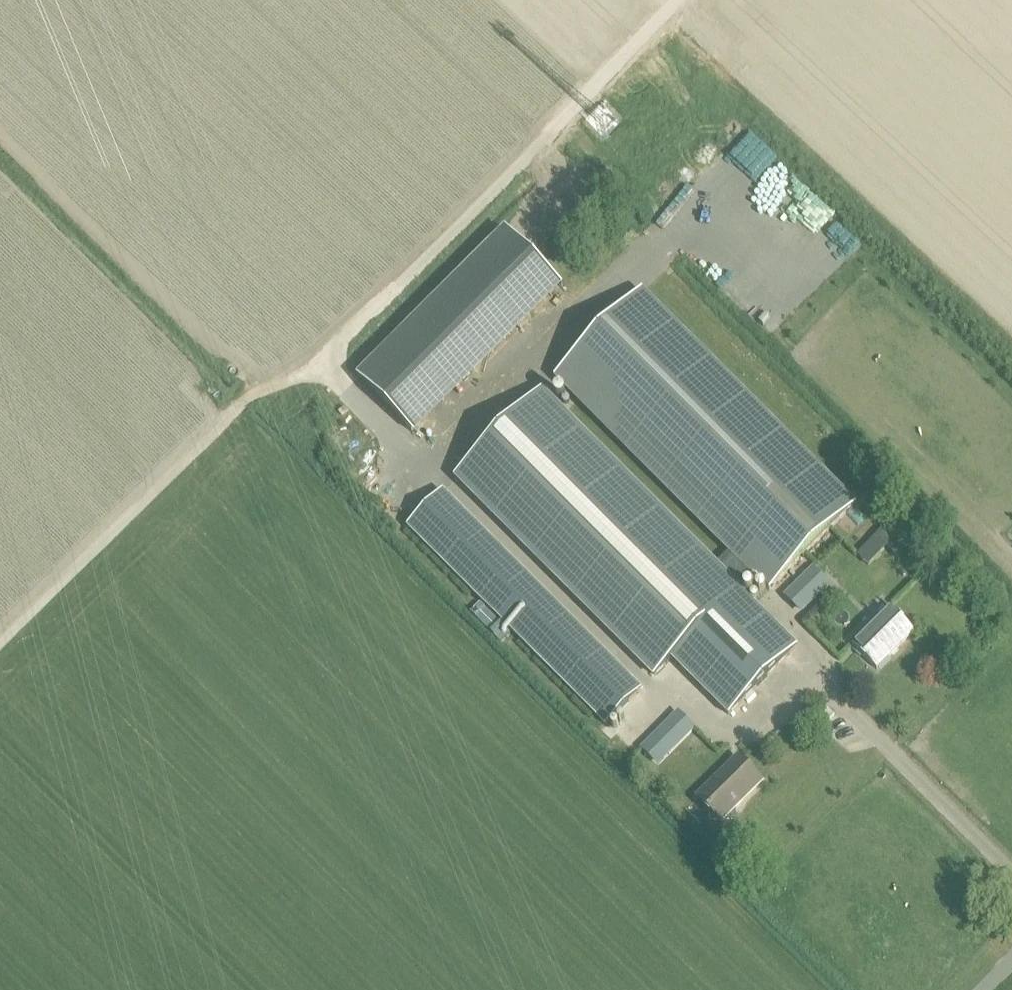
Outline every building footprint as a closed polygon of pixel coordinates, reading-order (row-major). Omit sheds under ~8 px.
[(540,393),(455,477),(654,675),(671,658),(721,707),(728,715),(796,647),(787,638),(739,590),(754,575),(769,589),(854,504),(640,292),(556,377),(634,454),(734,554),(718,570),(540,393)] [(606,724),(641,689),(442,492),(407,527),(606,724)] [(851,644),(876,669),(914,632),(888,607),(851,644)] [(664,726),(652,738),(668,754),(680,742),(664,726)] [(697,797),(711,811),(711,819),(718,819),(720,821),(723,818),(735,818),(735,806),(760,782),(737,758),(697,797)]
